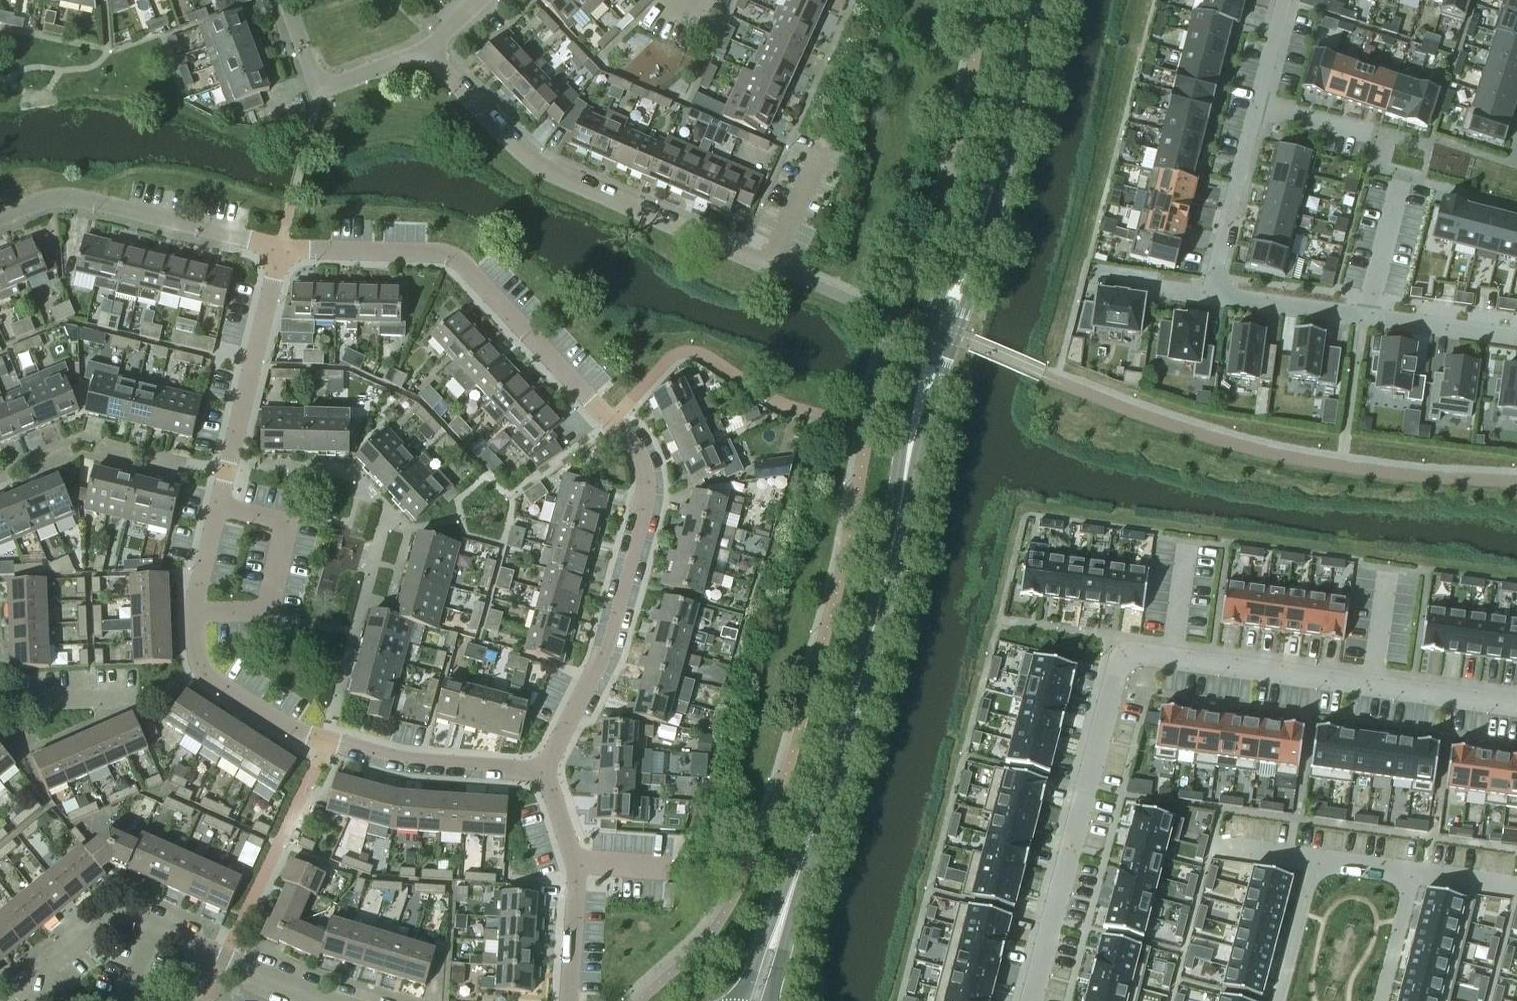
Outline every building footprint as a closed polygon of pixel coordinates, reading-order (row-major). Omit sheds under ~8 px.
[(59,3),(80,7),(95,12),(94,0),(60,0),(59,3)] [(228,11),(238,7),(235,0),(214,0),(219,14),(228,11)] [(574,25),(570,21),(580,11),(570,0),(541,0),(540,1),(568,30),(574,25)] [(604,4),(600,0),(570,0),(580,11),(588,19),(604,4)] [(651,5),(646,0),(645,0),(637,8),(642,13),(651,5)] [(747,1),(744,0),(739,0),(735,9),(742,12),(747,1)] [(796,0),(789,0),(784,10),(779,8),(776,15),(813,32),(822,12),(796,0)] [(827,0),(796,0),(822,12),(827,0)] [(1192,14),(1238,26),(1244,5),(1226,0),(1205,0),(1201,16),(1192,13),(1192,14)] [(1320,11),(1327,13),(1331,2),(1324,0),(1320,11)] [(1440,16),(1445,0),(1424,0),(1442,6),(1439,16),(1440,16)] [(1440,16),(1463,24),(1471,0),(1445,0),(1440,16)] [(1499,14),(1516,20),(1516,0),(1503,0),(1499,14)] [(633,21),(642,13),(637,8),(628,16),(633,21)] [(199,22),(209,18),(206,10),(196,14),(199,22)] [(1340,18),(1348,20),(1350,13),(1342,11),(1340,18)] [(207,26),(198,29),(205,49),(214,46),(248,33),(240,13),(207,26)] [(545,26),(551,21),(542,13),(537,18),(545,26)] [(1350,13),(1348,20),(1355,23),(1357,16),(1350,13)] [(189,25),(199,22),(196,14),(186,17),(189,25)] [(1158,14),(1155,25),(1163,27),(1166,16),(1158,14)] [(1192,14),(1187,32),(1229,43),(1234,25),(1238,26),(1192,14)] [(1473,14),(1469,26),(1476,28),(1479,17),(1473,14)] [(1493,33),(1516,41),(1516,20),(1499,14),(1493,33)] [(804,51),(813,32),(776,15),(773,21),(778,23),(772,37),(804,51)] [(12,27),(14,19),(4,17),(2,25),(12,27)] [(159,30),(163,28),(168,27),(165,18),(156,22),(159,30)] [(22,29),(24,21),(14,19),(12,27),(22,29)] [(553,35),(559,30),(551,21),(545,26),(553,35)] [(149,34),(159,30),(156,22),(146,26),(149,34)] [(1336,30),(1344,32),(1346,26),(1338,23),(1336,30)] [(1381,31),(1389,33),(1391,27),(1383,24),(1381,31)] [(52,36),(54,27),(44,25),(42,34),(52,36)] [(1160,39),(1163,27),(1155,25),(1152,37),(1160,39)] [(1353,28),(1346,26),(1344,32),(1351,35),(1353,28)] [(1476,28),(1469,26),(1465,37),(1472,39),(1476,28)] [(62,38),(64,29),(54,27),(52,36),(62,38)] [(729,41),(734,30),(727,27),(722,38),(729,41)] [(1391,27),(1389,33),(1396,36),(1398,29),(1391,27)] [(611,43),(619,35),(614,29),(606,38),(611,43)] [(508,31),(478,60),(493,76),(519,51),(509,41),(513,37),(508,31)] [(1187,32),(1182,52),(1224,63),(1229,43),(1187,32)] [(214,46),(205,49),(212,68),(255,52),(248,33),(214,46)] [(1489,54),(1516,63),(1516,41),(1493,33),(1492,34),(1495,35),(1489,54)] [(171,50),(179,47),(175,37),(167,40),(171,50)] [(804,51),(772,37),(766,50),(761,47),(758,54),(795,71),(804,51)] [(1377,43),(1385,46),(1387,39),(1379,37),(1377,43)] [(602,51),(611,43),(606,38),(597,46),(602,51)] [(724,51),(729,41),(722,38),(717,48),(724,51)] [(1387,39),(1385,46),(1392,48),(1394,41),(1387,39)] [(1421,47),(1429,49),(1431,43),(1423,40),(1421,47)] [(1431,43),(1429,49),(1436,52),(1439,45),(1431,43)] [(575,58),(580,52),(572,44),(567,49),(575,58)] [(1301,89),(1323,96),(1337,53),(1315,46),(1301,89)] [(1419,54),(1427,56),(1429,49),(1421,47),(1419,54)] [(1429,49),(1427,56),(1434,59),(1436,52),(1429,49)] [(519,51),(493,76),(508,92),(538,63),(533,58),(529,62),(519,51)] [(219,87),(262,71),(255,52),(221,65),(212,68),(219,87)] [(578,71),(583,66),(589,61),(580,52),(575,58),(570,63),(578,71)] [(1182,52),(1177,72),(1219,84),(1224,63),(1182,52)] [(1323,96),(1344,103),(1357,59),(1337,53),(1323,96)] [(1460,53),(1457,64),(1463,67),(1467,55),(1460,53)] [(786,91),(795,71),(758,54),(755,60),(760,63),(754,75),(754,76),(786,91)] [(1148,54),(1145,65),(1153,67),(1156,55),(1148,54)] [(1483,73),(1516,84),(1516,63),(1489,54),(1483,73)] [(538,63),(508,92),(523,108),(549,83),(539,72),(543,69),(547,64),(542,59),(538,63)] [(1357,59),(1344,103),(1364,109),(1378,66),(1377,68),(1358,62),(1358,60),(1357,59)] [(1463,67),(1457,64),(1453,76),(1460,78),(1463,67)] [(1153,67),(1145,65),(1142,77),(1150,79),(1153,67)] [(711,80),(716,69),(709,66),(704,77),(711,80)] [(1364,109),(1385,116),(1399,73),(1378,66),(1364,109)] [(182,79),(190,76),(186,67),(178,70),(182,79)] [(777,110),(786,91),(754,76),(754,75),(743,70),(734,91),(777,110)] [(240,115),(263,107),(259,95),(269,91),(262,71),(219,87),(227,108),(228,108),(231,114),(238,111),(240,115)] [(1177,72),(1172,93),(1213,104),(1219,84),(1177,72)] [(1385,116),(1405,123),(1419,79),(1399,73),(1385,116)] [(1477,93),(1516,106),(1516,104),(1516,84),(1483,73),(1477,93)] [(185,89),(193,86),(190,76),(182,79),(185,89)] [(613,100),(620,82),(610,77),(607,84),(612,86),(607,97),(613,100)] [(706,91),(711,80),(704,77),(699,88),(706,91)] [(1419,79),(1405,123),(1427,130),(1441,86),(1419,79)] [(628,93),(631,86),(620,82),(613,100),(618,102),(623,91),(628,93)] [(549,83),(523,108),(539,124),(547,115),(559,127),(577,101),(578,100),(566,87),(559,94),(549,83)] [(768,131),(777,110),(734,91),(722,117),(755,132),(758,126),(768,131)] [(1448,92),(1444,103),(1451,106),(1454,94),(1448,92)] [(1138,93),(1135,105),(1143,107),(1146,95),(1138,93)] [(1172,93),(1166,113),(1208,124),(1213,104),(1172,93)] [(1467,110),(1467,111),(1510,125),(1516,106),(1477,93),(1471,111),(1467,110)] [(657,105),(660,99),(650,94),(647,101),(657,105)] [(668,110),(671,103),(660,99),(657,105),(668,110)] [(577,101),(559,127),(574,134),(569,146),(590,155),(603,122),(590,117),(592,111),(586,109),(587,108),(577,101)] [(1447,117),(1451,106),(1444,103),(1440,115),(1447,117)] [(1140,118),(1143,107),(1135,105),(1132,116),(1140,118)] [(697,122),(700,116),(689,111),(687,118),(697,122)] [(1467,111),(1460,132),(1503,146),(1510,125),(1467,111)] [(603,122),(590,155),(610,163),(626,125),(627,121),(608,112),(603,122)] [(1166,113),(1161,133),(1203,144),(1208,124),(1166,113)] [(708,127),(711,120),(700,116),(697,122),(708,127)] [(626,125),(610,163),(630,172),(643,139),(630,134),(632,128),(626,125)] [(737,139),(740,132),(729,128),(727,135),(737,139)] [(740,132),(737,139),(748,144),(759,149),(762,142),(751,137),(740,132)] [(1128,133),(1125,144),(1133,146),(1136,135),(1128,133)] [(1161,133),(1156,153),(1198,164),(1203,144),(1161,133)] [(643,139),(630,172),(650,180),(665,142),(659,140),(657,145),(643,139)] [(665,142),(650,180),(669,189),(687,147),(667,139),(665,142)] [(1133,146),(1125,144),(1122,156),(1130,158),(1133,146)] [(1275,146),(1270,167),(1311,177),(1316,157),(1275,146)] [(687,147),(669,189),(689,197),(707,155),(687,147)] [(1156,153),(1151,172),(1197,184),(1197,183),(1193,182),(1198,164),(1156,153)] [(707,155),(689,197),(709,206),(727,164),(707,155)] [(727,164),(709,206),(730,214),(734,203),(750,210),(763,179),(727,164)] [(1270,167),(1265,187),(1306,197),(1311,177),(1270,167)] [(1151,173),(1146,193),(1191,204),(1197,184),(1151,172),(1150,173),(1151,173)] [(1116,178),(1115,185),(1122,187),(1124,180),(1116,178)] [(1347,180),(1345,186),(1357,189),(1359,183),(1347,180)] [(1121,194),(1122,187),(1115,185),(1113,192),(1121,194)] [(1355,196),(1357,189),(1345,186),(1343,193),(1355,196)] [(1260,207),(1300,217),(1306,197),(1265,187),(1260,207)] [(1137,191),(1132,212),(1141,214),(1186,225),(1191,204),(1146,193),(1137,191)] [(1436,229),(1433,240),(1454,246),(1464,207),(1466,208),(1466,206),(1443,201),(1440,213),(1438,213),(1434,228),(1436,229)] [(1260,207),(1255,226),(1295,237),(1300,217),(1260,207)] [(1464,207),(1454,246),(1476,251),(1485,213),(1466,208),(1464,207)] [(1485,213),(1476,251),(1497,257),(1507,218),(1485,213)] [(1141,214),(1135,234),(1181,246),(1186,225),(1141,214)] [(1497,257),(1516,262),(1516,221),(1507,218),(1497,257)] [(1337,219),(1335,226),(1347,229),(1349,222),(1337,219)] [(1106,220),(1104,227),(1116,230),(1116,229),(1118,223),(1106,220)] [(1255,226),(1250,247),(1297,259),(1297,258),(1291,256),(1295,237),(1255,226)] [(1347,229),(1335,226),(1333,233),(1345,236),(1347,229)] [(1104,227),(1102,234),(1114,237),(1116,230),(1104,227)] [(1114,237),(1114,239),(1126,242),(1133,244),(1129,259),(1174,271),(1181,246),(1135,234),(1129,232),(1116,229),(1116,230),(1114,237)] [(97,280),(106,243),(84,238),(75,275),(97,280)] [(37,251),(32,240),(12,248),(26,284),(47,275),(57,271),(47,247),(37,251)] [(116,295),(118,285),(127,248),(106,243),(97,280),(107,282),(105,292),(116,295)] [(1297,259),(1250,247),(1244,269),(1292,281),(1297,259)] [(19,296),(16,288),(26,284),(12,248),(0,253),(0,276),(10,300),(19,296)] [(139,290),(148,253),(127,248),(118,285),(139,290)] [(157,305),(160,295),(169,258),(148,253),(139,290),(137,300),(157,305)] [(181,300),(190,263),(169,258),(160,295),(181,300)] [(1327,259),(1325,266),(1337,268),(1338,262),(1327,259)] [(202,305),(211,268),(190,263),(181,300),(202,305)] [(1337,268),(1325,266),(1323,272),(1335,275),(1337,268)] [(223,311),(232,273),(211,268),(202,305),(223,311)] [(0,276),(0,304),(10,300),(0,276)] [(313,336),(314,324),(315,285),(293,285),(292,322),(281,321),(281,335),(313,336)] [(335,324),(336,286),(315,285),(314,324),(335,324)] [(358,325),(357,325),(358,287),(336,286),(335,324),(347,324),(347,332),(358,332),(358,325)] [(378,325),(379,287),(358,287),(357,325),(358,325),(378,325)] [(403,339),(403,326),(400,326),(401,288),(379,287),(378,325),(378,338),(403,339)] [(1411,290),(1410,299),(1421,300),(1422,291),(1411,290)] [(1084,304),(1077,333),(1093,335),(1094,329),(1137,335),(1137,336),(1139,336),(1139,334),(1144,301),(1144,299),(1142,298),(1142,299),(1126,297),(1127,296),(1115,294),(1115,295),(1099,293),(1099,292),(1097,292),(1095,305),(1084,304)] [(1456,294),(1455,305),(1463,306),(1465,295),(1456,294)] [(1465,295),(1463,306),(1472,307),(1473,296),(1465,295)] [(1499,300),(1498,310),(1506,312),(1508,301),(1499,300)] [(1508,301),(1506,312),(1515,313),(1516,302),(1508,301)] [(65,320),(66,320),(74,316),(69,303),(59,307),(65,320)] [(55,324),(65,320),(59,307),(50,311),(55,324)] [(446,355),(474,329),(459,313),(431,339),(446,355)] [(107,330),(110,316),(100,314),(97,327),(107,330)] [(117,332),(120,319),(110,316),(107,330),(117,332)] [(1194,364),(1192,378),(1209,380),(1213,356),(1200,354),(1201,347),(1203,335),(1202,335),(1205,319),(1186,316),(1186,319),(1175,317),(1174,326),(1166,325),(1164,339),(1172,340),(1169,361),(1194,364)] [(25,336),(34,333),(29,320),(20,324),(25,336)] [(16,340),(25,336),(20,324),(10,328),(16,340)] [(149,340),(152,326),(142,324),(139,338),(149,340)] [(159,342),(162,329),(152,326),(149,340),(159,342)] [(1233,330),(1227,378),(1271,384),(1276,349),(1275,348),(1274,354),(1261,353),(1264,334),(1251,332),(1251,329),(1236,327),(1236,330),(1233,330)] [(452,379),(489,345),(474,329),(446,355),(453,363),(445,371),(452,379)] [(82,331),(80,342),(91,345),(94,333),(82,331)] [(173,332),(170,345),(181,348),(191,350),(194,337),(173,332)] [(1295,332),(1288,379),(1317,383),(1316,385),(1336,387),(1340,356),(1322,354),(1324,336),(1295,332)] [(29,351),(42,346),(39,337),(26,343),(29,351)] [(194,337),(191,350),(212,355),(212,354),(215,344),(215,342),(194,337)] [(124,350),(126,341),(112,338),(110,347),(124,350)] [(138,354),(140,345),(126,341),(124,350),(138,354)] [(16,357),(29,351),(26,343),(12,348),(16,357)] [(1378,374),(1376,390),(1408,395),(1407,402),(1422,403),(1425,379),(1413,377),(1415,366),(1413,365),(1415,348),(1383,343),(1380,360),(1374,359),(1373,373),(1378,374)] [(467,394),(475,386),(503,360),(489,345),(452,379),(467,394)] [(166,360),(168,351),(154,348),(152,357),(166,360)] [(350,367),(356,355),(347,350),(341,363),(350,367)] [(312,366),(313,352),(303,352),(302,366),(312,366)] [(323,366),(323,353),(313,352),(312,366),(323,366)] [(187,365),(189,356),(175,353),(173,362),(187,365)] [(359,371),(365,359),(356,355),(350,367),(359,371)] [(201,369),(203,360),(189,356),(187,365),(201,369)] [(475,386),(490,402),(518,376),(503,360),(475,386)] [(1434,375),(1428,420),(1439,422),(1440,414),(1471,418),(1478,364),(1446,360),(1444,376),(1434,375)] [(88,363),(84,381),(93,383),(85,415),(107,420),(117,379),(119,371),(88,363)] [(39,374),(42,383),(58,422),(79,413),(63,374),(68,372),(64,364),(39,374)] [(1499,410),(1516,413),(1516,370),(1505,368),(1502,383),(1498,383),(1496,394),(1501,395),(1499,410)] [(391,386),(397,373),(388,369),(382,382),(391,386)] [(285,381),(285,372),(271,372),(271,381),(285,381)] [(299,382),(299,372),(285,372),(285,381),(299,382)] [(328,382),(328,373),(314,373),(314,382),(328,382)] [(343,383),(343,373),(328,373),(328,382),(343,383)] [(401,390),(406,377),(397,373),(391,386),(401,390)] [(1125,373),(1123,384),(1140,388),(1142,375),(1125,373)] [(38,430),(58,422),(42,383),(39,374),(19,382),(22,391),(38,430)] [(533,392),(518,376),(490,402),(482,410),(497,426),(505,418),(533,392)] [(656,424),(663,420),(662,420),(694,405),(689,394),(703,387),(698,377),(684,384),(684,383),(673,388),(669,377),(660,387),(662,392),(652,397),(658,411),(651,414),(656,424)] [(117,379),(107,420),(128,425),(138,384),(117,379)] [(138,384),(128,425),(149,430),(159,389),(138,384)] [(425,404),(435,394),(428,387),(418,396),(425,404)] [(159,389),(149,430),(170,435),(180,394),(159,389)] [(18,438),(38,430),(22,391),(2,399),(18,438)] [(548,408),(533,392),(505,418),(520,434),(548,408)] [(180,394),(170,435),(191,440),(201,400),(180,394)] [(432,411),(442,402),(435,394),(425,404),(432,411)] [(18,438),(2,399),(0,400),(0,446),(18,438)] [(666,445),(673,442),(672,442),(704,427),(699,415),(713,409),(708,399),(694,405),(662,420),(663,420),(668,433),(661,436),(666,445)] [(755,406),(741,412),(747,424),(761,418),(755,406)] [(548,408),(520,434),(511,442),(529,461),(530,460),(537,470),(562,453),(550,435),(563,424),(548,408)] [(424,426),(431,419),(421,409),(414,415),(424,426)] [(283,454),(284,412),(262,411),(261,453),(283,454)] [(305,455),(306,412),(284,412),(283,454),(305,455)] [(326,455),(327,413),(306,412),(305,455),(326,455)] [(348,456),(350,413),(327,413),(326,455),(348,456)] [(455,435),(465,426),(458,418),(448,428),(455,435)] [(434,436),(441,430),(431,419),(424,426),(434,436)] [(1357,419),(1355,434),(1369,436),(1370,425),(1368,421),(1357,419)] [(676,467),(683,464),(714,450),(714,449),(709,437),(723,431),(718,421),(704,427),(672,442),(673,442),(678,454),(671,458),(676,467)] [(462,443),(472,433),(465,426),(455,435),(462,443)] [(1419,426),(1417,441),(1428,443),(1430,428),(1419,426)] [(371,475),(402,446),(387,430),(356,459),(371,475)] [(1477,438),(1476,447),(1483,448),(1484,438),(1477,438)] [(454,457),(460,451),(451,441),(444,447),(454,457)] [(728,442),(714,449),(714,450),(683,464),(688,476),(681,479),(686,489),(693,486),(723,472),(726,480),(744,472),(730,442),(728,442)] [(386,491),(416,462),(402,446),(371,475),(386,491)] [(484,467),(494,457),(487,450),(477,459),(484,467)] [(463,468),(470,461),(460,451),(454,457),(463,468)] [(400,507),(431,478),(423,470),(430,464),(423,456),(416,462),(386,491),(400,507)] [(491,474),(497,469),(501,465),(494,457),(484,467),(491,474)] [(768,464),(770,480),(788,478),(793,461),(768,464)] [(106,517),(116,476),(94,471),(89,492),(76,489),(77,502),(86,504),(84,512),(106,517)] [(416,523),(446,494),(452,489),(437,473),(431,478),(400,507),(416,523)] [(602,519),(608,497),(579,489),(581,480),(564,475),(555,506),(602,519)] [(127,522),(137,481),(116,476),(106,517),(127,522)] [(65,494),(58,478),(38,486),(54,525),(74,517),(70,505),(77,502),(76,489),(65,494)] [(760,480),(756,496),(778,501),(782,486),(760,480)] [(148,527),(158,486),(137,481),(127,522),(148,527)] [(539,501),(548,495),(540,484),(532,490),(539,501)] [(682,506),(679,516),(687,518),(720,527),(724,514),(739,518),(742,508),(727,504),(727,503),(733,484),(706,487),(703,496),(693,494),(689,508),(682,506)] [(34,534),(54,525),(38,486),(18,495),(34,534)] [(169,532),(179,491),(158,486),(148,527),(169,532)] [(531,507),(539,501),(532,490),(523,496),(531,507)] [(34,534),(18,495),(0,502),(0,508),(14,542),(34,534)] [(596,539),(602,519),(555,506),(550,527),(559,530),(559,529),(596,539)] [(14,542),(0,508),(0,547),(14,542)] [(676,529),(673,540),(680,541),(714,551),(714,550),(729,554),(733,542),(740,544),(743,533),(736,531),(720,527),(687,518),(683,531),(676,529)] [(1039,529),(1050,530),(1051,523),(1040,521),(1039,529)] [(1063,524),(1051,523),(1050,530),(1062,532),(1063,524)] [(1091,536),(1092,528),(1080,527),(1079,535),(1091,536)] [(522,542),(525,532),(512,528),(509,538),(522,542)] [(1092,528),(1091,536),(1103,538),(1104,530),(1092,528)] [(590,560),(596,539),(559,529),(559,530),(554,550),(590,560)] [(1120,540),(1131,541),(1132,534),(1120,532),(1120,540)] [(1144,535),(1132,534),(1131,541),(1143,543),(1144,535)] [(453,568),(459,546),(418,535),(413,557),(453,568)] [(520,551),(522,542),(509,538),(506,548),(520,551)] [(669,553),(667,563),(674,565),(708,574),(708,573),(711,561),(726,565),(736,568),(739,557),(729,554),(714,550),(714,551),(680,541),(677,554),(669,553)] [(1020,595),(1040,598),(1046,557),(1047,557),(1048,549),(1026,546),(1020,595)] [(1251,558),(1252,550),(1240,549),(1239,556),(1251,558)] [(585,581),(590,560),(554,550),(548,571),(585,581)] [(1264,552),(1252,550),(1251,558),(1263,560),(1264,552)] [(1279,562),(1291,563),(1292,556),(1280,554),(1279,562)] [(1304,557),(1292,556),(1291,563),(1303,565),(1304,557)] [(102,573),(105,559),(96,557),(93,571),(102,573)] [(448,588),(453,568),(413,557),(407,577),(448,588)] [(1067,560),(1047,557),(1046,557),(1040,598),(1061,601),(1067,560)] [(65,575),(73,571),(68,558),(59,562),(65,575)] [(1067,560),(1061,601),(1081,604),(1087,563),(1067,560)] [(1332,569),(1333,561),(1321,560),(1320,568),(1332,569)] [(1344,563),(1333,561),(1332,569),(1343,571),(1344,563)] [(138,572),(152,571),(152,562),(138,563),(138,572)] [(492,578),(496,564),(487,562),(483,575),(492,578)] [(124,572),(138,572),(138,563),(123,563),(124,572)] [(1087,563),(1081,604),(1102,606),(1108,565),(1087,563)] [(663,576),(660,586),(668,588),(701,597),(705,584),(730,591),(733,580),(708,573),(708,574),(674,565),(670,578),(663,576)] [(1128,568),(1108,565),(1102,606),(1123,609),(1128,568)] [(14,577),(28,576),(28,567),(13,568),(14,577)] [(28,576),(42,576),(42,567),(28,567),(28,576)] [(1128,568),(1123,609),(1143,612),(1149,571),(1128,568)] [(511,583),(514,573),(500,570),(498,580),(511,583)] [(579,602),(585,581),(548,571),(542,592),(579,602)] [(488,591),(492,578),(483,575),(479,589),(488,591)] [(1440,584),(1451,585),(1452,578),(1441,576),(1440,584)] [(131,601),(168,599),(167,577),(130,578),(131,601)] [(442,609),(448,588),(407,577),(401,598),(442,609)] [(1472,588),(1473,580),(1461,579),(1460,586),(1472,588)] [(76,597),(85,596),(85,580),(76,581),(76,597)] [(91,596),(100,596),(100,580),(91,580),(91,596)] [(508,593),(511,583),(498,580),(495,589),(508,593)] [(1484,582),(1473,580),(1472,588),(1483,590),(1484,582)] [(9,605),(46,604),(45,582),(8,583),(9,605)] [(1241,628),(1247,586),(1226,584),(1221,625),(1241,628)] [(1500,592),(1512,594),(1513,586),(1501,584),(1500,592)] [(1247,586),(1241,628),(1261,630),(1267,589),(1247,586)] [(1281,633),(1287,592),(1267,589),(1261,630),(1281,633)] [(573,623),(579,602),(542,592),(536,613),(573,623)] [(1281,633),(1302,636),(1307,595),(1287,592),(1281,633)] [(1327,598),(1307,595),(1302,636),(1322,639),(1327,598)] [(436,631),(436,630),(442,609),(401,598),(396,619),(413,624),(436,631)] [(1327,598),(1322,639),(1342,642),(1348,600),(1327,598)] [(132,622),(169,621),(168,599),(131,601),(132,622)] [(653,612),(651,622),(658,624),(691,633),(692,633),(695,620),(710,624),(711,622),(713,614),(698,610),(698,609),(664,600),(660,614),(653,612)] [(481,620),(484,606),(475,603),(472,617),(481,620)] [(10,627),(47,626),(46,604),(9,605),(10,627)] [(77,625),(86,624),(86,608),(77,609),(77,625)] [(93,624),(101,623),(101,608),(92,608),(93,624)] [(1422,651),(1442,653),(1448,612),(1428,610),(1422,651)] [(500,625),(502,615),(489,611),(486,621),(500,625)] [(408,645),(413,624),(396,619),(373,612),(367,634),(408,645)] [(713,614),(711,622),(719,624),(722,614),(714,612),(713,614)] [(1468,615),(1448,612),(1442,653),(1462,656),(1468,615)] [(568,643),(573,623),(536,613),(531,633),(568,643)] [(1468,615),(1462,656),(1483,659),(1488,618),(1468,615)] [(477,633),(481,620),(472,617),(468,631),(477,633)] [(1483,659),(1503,661),(1508,620),(1488,618),(1483,659)] [(1508,620),(1503,661),(1516,663),(1516,622),(1508,620)] [(133,644),(170,642),(169,621),(132,622),(133,644)] [(497,635),(500,625),(486,621),(484,631),(497,635)] [(93,640),(102,639),(101,623),(93,624),(93,640)] [(78,640),(87,640),(86,624),(77,625),(78,640)] [(647,635),(644,645),(651,647),(685,657),(685,656),(689,643),(704,648),(705,646),(713,648),(715,639),(707,637),(692,633),(691,633),(658,624),(654,637),(647,635)] [(11,649),(48,647),(47,626),(10,627),(11,649)] [(723,629),(720,639),(735,643),(738,633),(723,629)] [(454,650),(458,636),(449,633),(445,647),(454,650)] [(562,665),(568,643),(531,633),(525,655),(562,665)] [(402,666),(408,645),(367,634),(361,655),(402,666)] [(134,666),(171,665),(170,642),(133,644),(134,666)] [(473,662),(477,648),(467,646),(464,659),(473,662)] [(11,671),(49,670),(48,647),(11,649),(11,671)] [(641,658),(638,669),(645,671),(679,680),(679,679),(682,666),(698,671),(701,660),(685,656),(685,657),(651,647),(648,660),(641,658)] [(483,664),(487,651),(477,648),(473,662),(483,664)] [(79,668),(88,668),(87,652),(79,652),(79,668)] [(94,668),(103,667),(102,652),(94,652),(94,668)] [(442,669),(446,655),(437,653),(433,666),(442,669)] [(396,686),(402,666),(361,655),(356,675),(396,686)] [(1024,655),(1018,677),(1071,691),(1070,692),(1071,692),(1077,669),(1024,655)] [(515,673),(519,660),(509,657),(505,670),(515,673)] [(994,659),(991,670),(998,672),(1001,661),(994,659)] [(525,676),(528,662),(519,660),(515,673),(525,676)] [(991,670),(988,682),(995,684),(998,672),(991,670)] [(634,682),(632,692),(639,694),(673,703),(673,702),(676,690),(691,694),(694,683),(679,679),(679,680),(645,671),(642,684),(634,682)] [(391,708),(396,686),(356,675),(350,697),(372,703),(391,708)] [(1018,677),(1013,699),(1022,701),(1065,712),(1065,711),(1070,692),(1071,691),(1018,677)] [(435,697),(438,683),(429,680),(426,694),(435,697)] [(456,725),(466,689),(445,683),(435,720),(456,725)] [(511,688),(508,700),(498,737),(519,742),(529,705),(532,694),(511,688)] [(477,731),(487,694),(466,689),(456,725),(477,731)] [(184,737),(204,705),(185,693),(165,725),(184,737)] [(431,710),(435,697),(426,694),(422,708),(431,710)] [(498,737),(508,700),(487,694),(477,731),(498,737)] [(628,705),(625,715),(632,717),(666,726),(670,713),(685,717),(688,706),(673,702),(673,703),(639,694),(635,707),(628,705)] [(983,700),(980,712),(988,714),(991,702),(983,700)] [(1022,701),(1017,721),(1060,733),(1059,734),(1060,734),(1066,711),(1065,711),(1065,712),(1022,701)] [(387,722),(391,708),(372,703),(368,717),(387,722)] [(202,748),(222,717),(204,705),(184,737),(202,748)] [(1176,754),(1182,712),(1162,709),(1155,760),(1175,763),(1176,754)] [(980,712),(977,724),(985,726),(988,714),(980,712)] [(1196,756),(1202,715),(1182,712),(1176,754),(1196,756)] [(1196,756),(1195,766),(1215,768),(1222,718),(1202,715),(1196,756)] [(127,760),(148,751),(133,716),(112,725),(127,760)] [(220,760),(241,728),(222,717),(202,748),(220,760)] [(1222,718),(1215,768),(1235,771),(1242,720),(1222,718)] [(1255,774),(1256,765),(1262,723),(1242,720),(1235,771),(1255,774)] [(149,739),(157,736),(151,721),(143,724),(149,739)] [(1017,721),(1011,742),(1054,753),(1059,734),(1060,733),(1017,721)] [(1262,723),(1256,765),(1276,767),(1282,726),(1262,723)] [(594,739),(593,749),(601,750),(636,752),(636,751),(637,738),(652,739),(653,728),(637,727),(602,724),(602,739),(594,739)] [(107,768),(127,760),(112,725),(92,734),(107,768)] [(1302,729),(1282,726),(1276,767),(1275,777),(1295,779),(1302,729)] [(239,772),(259,740),(241,728),(220,760),(239,772)] [(1331,783),(1338,732),(1318,729),(1311,780),(1331,783)] [(1351,786),(1352,776),(1358,735),(1338,732),(1331,783),(1351,786)] [(974,733),(971,745),(979,747),(982,735),(974,733)] [(88,777),(107,768),(92,734),(73,742),(88,777)] [(1352,776),(1372,779),(1377,737),(1358,735),(1352,776)] [(700,737),(698,748),(711,750),(713,739),(700,737)] [(1392,781),(1397,740),(1377,737),(1372,779),(1392,781)] [(257,783),(277,752),(259,740),(239,772),(257,783)] [(1412,784),(1417,743),(1397,740),(1392,781),(1412,784)] [(68,785),(88,777),(73,742),(53,751),(68,785)] [(1005,763),(1005,764),(1049,776),(1049,774),(1054,753),(1011,742),(1006,763),(1005,763)] [(1417,743),(1412,784),(1410,794),(1430,797),(1437,745),(1417,743)] [(15,767),(0,749),(0,780),(15,767)] [(593,763),(592,773),(599,774),(634,776),(634,775),(650,776),(651,763),(652,752),(636,751),(636,752),(601,750),(600,763),(593,763)] [(47,794),(48,794),(68,785),(53,751),(32,760),(47,794)] [(1467,794),(1472,753),(1452,751),(1447,791),(1467,794)] [(276,795),(278,792),(296,764),(277,752),(257,783),(276,795)] [(1467,794),(1486,796),(1492,756),(1472,753),(1467,794)] [(697,756),(696,770),(709,771),(710,756),(697,756)] [(1492,756),(1486,796),(1485,806),(1505,809),(1512,759),(1492,756)] [(1505,809),(1516,810),(1516,759),(1512,759),(1505,809)] [(964,770),(961,782),(969,784),(972,772),(964,770)] [(994,770),(988,792),(1041,805),(1041,806),(1047,783),(994,770)] [(591,787),(590,797),(598,798),(633,800),(633,799),(634,786),(649,787),(665,788),(666,777),(650,776),(634,775),(634,776),(599,774),(598,787),(591,787)] [(187,775),(184,781),(192,785),(195,778),(187,775)] [(148,791),(162,784),(158,776),(144,783),(148,791)] [(178,788),(182,780),(173,776),(169,784),(178,788)] [(348,820),(357,784),(336,778),(326,814),(348,820)] [(189,802),(193,794),(184,790),(187,783),(184,781),(182,780),(178,788),(175,796),(189,802)] [(120,781),(115,783),(119,793),(122,792),(129,789),(126,783),(120,781)] [(961,782),(958,794),(966,796),(969,784),(961,782)] [(368,825),(378,789),(357,784),(348,820),(368,825)] [(122,802),(138,795),(135,786),(129,789),(122,792),(119,793),(118,793),(122,802)] [(393,832),(399,795),(378,789),(368,825),(393,832)] [(1158,797),(1169,799),(1170,791),(1159,789),(1158,797)] [(988,792),(983,813),(992,816),(992,815),(1035,826),(1041,806),(1041,805),(988,792)] [(1190,801),(1191,794),(1179,792),(1178,800),(1190,801)] [(110,807),(122,802),(118,793),(106,799),(110,807)] [(1202,796),(1191,794),(1190,801),(1201,803),(1202,796)] [(418,833),(421,796),(399,795),(393,832),(418,833)] [(440,835),(442,798),(421,796),(418,833),(440,835)] [(461,836),(464,799),(442,798),(440,835),(461,836)] [(590,811),(589,821),(596,822),(600,822),(600,832),(616,833),(616,823),(619,823),(631,824),(647,825),(648,811),(649,800),(633,799),(633,800),(598,798),(597,811),(590,811)] [(1218,805),(1230,807),(1231,799),(1219,798),(1218,805)] [(176,813),(180,805),(165,799),(162,807),(176,813)] [(213,813),(217,805),(203,799),(199,807),(213,813)] [(483,838),(485,801),(464,799),(461,836),(483,838)] [(1243,801),(1231,799),(1230,807),(1242,808),(1243,801)] [(144,801),(140,809),(150,814),(154,805),(144,801)] [(505,839),(507,802),(485,801),(483,838),(505,839)] [(29,819),(41,809),(35,803),(24,813),(29,819)] [(1259,811),(1270,813),(1271,805),(1260,803),(1259,811)] [(82,819),(99,812),(95,804),(79,811),(82,819)] [(191,820),(194,811),(180,805),(176,813),(191,820)] [(228,820),(231,812),(217,805),(213,813),(228,820)] [(1283,806),(1271,805),(1270,813),(1282,814),(1283,806)] [(1134,809),(1129,830),(1178,843),(1183,822),(1134,809)] [(70,824),(82,819),(79,811),(66,816),(70,824)] [(1313,818),(1324,820),(1326,812),(1314,811),(1313,818)] [(953,812),(950,824),(958,826),(961,814),(953,812)] [(1337,814),(1326,812),(1324,820),(1336,821),(1337,814)] [(17,829),(29,819),(24,813),(12,823),(17,829)] [(39,831),(51,821),(45,815),(33,824),(39,831)] [(992,816),(987,836),(1030,847),(1030,845),(1035,826),(992,815),(992,816)] [(216,831),(219,823),(205,816),(201,825),(216,831)] [(1366,826),(1367,818),(1356,817),(1355,825),(1366,826)] [(1367,818),(1366,826),(1377,827),(1378,820),(1367,818)] [(266,837),(267,834),(270,828),(256,822),(252,831),(266,837)] [(1394,830),(1405,831),(1407,824),(1395,822),(1394,830)] [(230,837),(234,829),(219,823),(216,831),(230,837)] [(26,840),(39,831),(33,824),(21,834),(26,840)] [(950,824),(947,835),(955,837),(958,826),(950,824)] [(1418,825),(1407,824),(1405,831),(1417,833),(1418,825)] [(1462,830),(1461,839),(1473,840),(1474,832),(1471,832),(1472,828),(1462,826),(1462,830)] [(91,849),(75,829),(69,834),(81,848),(101,872),(109,865),(126,873),(127,871),(126,870),(137,846),(109,833),(105,842),(101,840),(91,849)] [(1450,829),(1448,837),(1461,839),(1462,830),(1450,829)] [(1129,831),(1124,850),(1163,860),(1168,841),(1178,844),(1178,843),(1129,830),(1129,831)] [(1489,842),(1500,844),(1501,836),(1490,834),(1489,842)] [(146,880),(162,845),(141,836),(137,846),(126,870),(127,871),(146,880)] [(260,851),(263,844),(264,843),(249,836),(246,844),(260,851)] [(982,856),(981,857),(1024,868),(1024,869),(1025,869),(1031,845),(1030,845),(1030,847),(987,836),(982,856)] [(1200,836),(1197,848),(1205,850),(1208,838),(1200,836)] [(1512,837),(1501,836),(1500,844),(1511,846),(1512,837)] [(312,854),(315,846),(301,839),(297,847),(312,854)] [(17,849),(12,842),(0,852),(5,858),(17,849)] [(166,888),(181,854),(162,845),(146,880),(166,888)] [(101,872),(81,848),(64,862),(88,891),(105,877),(101,872)] [(1197,848),(1194,859),(1202,861),(1205,850),(1197,848)] [(1119,868),(1119,869),(1158,880),(1163,860),(1124,850),(1119,869),(1119,868)] [(407,853),(406,867),(414,868),(416,854),(407,853)] [(972,853),(967,875),(1019,889),(1024,869),(1024,868),(981,857),(982,856),(972,853)] [(186,897),(201,863),(181,854),(166,888),(186,897)] [(942,854),(939,866),(947,868),(950,856),(942,854)] [(355,871),(357,863),(343,858),(340,866),(355,871)] [(71,905),(88,891),(64,862),(48,876),(71,905)] [(315,872),(291,862),(281,883),(287,886),(310,896),(316,898),(325,877),(329,879),(333,871),(318,865),(315,872)] [(206,906),(221,872),(201,863),(186,897),(206,906)] [(370,876),(372,868),(357,863),(355,871),(370,876)] [(939,866),(936,877),(944,879),(947,868),(939,866)] [(1210,867),(1207,879),(1215,881),(1218,869),(1210,867)] [(1119,869),(1113,889),(1153,899),(1158,880),(1119,869)] [(1252,871),(1248,890),(1287,900),(1292,881),(1293,879),(1252,869),(1252,871)] [(415,880),(415,879),(415,871),(399,870),(399,879),(415,880)] [(436,881),(437,872),(421,871),(421,880),(436,881)] [(226,915),(232,903),(241,881),(221,872),(206,906),(226,915)] [(452,882),(453,873),(437,872),(436,881),(452,882)] [(479,884),(480,875),(464,874),(464,883),(479,884)] [(495,885),(496,876),(480,875),(479,884),(495,885)] [(967,875),(961,897),(1014,911),(1014,909),(1019,889),(967,875)] [(1190,875),(1187,887),(1195,889),(1198,878),(1190,875)] [(55,919),(71,905),(48,876),(31,890),(55,919)] [(1207,879),(1204,891),(1212,893),(1215,881),(1207,879)] [(361,897),(365,883),(357,880),(353,895),(361,897)] [(386,893),(386,884),(370,883),(370,892),(386,893)] [(401,894),(402,885),(386,884),(386,893),(401,894)] [(297,925),(303,910),(310,896),(287,886),(271,923),(269,922),(261,938),(277,945),(278,943),(318,961),(320,957),(320,956),(325,937),(297,925)] [(429,896),(429,887),(414,886),(413,895),(429,896)] [(664,886),(663,910),(673,910),(674,886),(664,886)] [(444,897),(445,888),(429,887),(429,896),(444,897)] [(485,907),(485,919),(500,920),(535,922),(535,921),(536,908),(544,909),(544,898),(537,898),(538,888),(515,887),(514,896),(502,895),(494,894),(494,908),(485,907)] [(1187,887),(1184,899),(1192,901),(1195,889),(1187,887)] [(1114,890),(1109,909),(1148,919),(1153,899),(1113,889),(1113,890),(1114,890)] [(38,932),(55,919),(31,890),(14,903),(38,932)] [(1248,890),(1242,909),(1282,920),(1287,900),(1248,890)] [(1425,892),(1421,912),(1469,924),(1475,903),(1425,891),(1425,892)] [(21,946),(38,932),(14,903),(0,915),(0,920),(21,946)] [(959,905),(953,927),(1006,940),(1011,920),(1012,919),(959,905)] [(1200,907),(1197,919),(1205,921),(1208,909),(1200,907)] [(929,908),(926,920),(934,922),(937,910),(929,908)] [(1103,928),(1103,930),(1143,940),(1143,939),(1148,919),(1109,909),(1105,924),(1104,928),(1103,928)] [(1242,909),(1237,929),(1277,939),(1282,920),(1242,909)] [(1421,912),(1415,931),(1464,944),(1469,924),(1421,912)] [(1180,915),(1177,927),(1185,929),(1188,917),(1180,915)] [(456,917),(454,930),(466,931),(467,918),(456,917)] [(1497,918),(1493,930),(1501,932),(1504,920),(1497,918)] [(1197,919),(1194,930),(1202,932),(1205,921),(1197,919)] [(21,946),(0,920),(0,955),(4,960),(21,946)] [(484,932),(483,943),(499,944),(534,946),(534,945),(535,932),(542,932),(543,922),(535,921),(535,922),(500,920),(500,933),(484,932)] [(341,963),(352,927),(330,921),(325,937),(320,956),(320,957),(341,963)] [(362,969),(373,933),(352,927),(341,963),(362,969)] [(953,927),(948,948),(1000,961),(1000,962),(1000,963),(1006,940),(953,927)] [(1177,927),(1174,938),(1182,940),(1185,929),(1177,927)] [(924,929),(921,941),(928,943),(928,942),(931,931),(924,929)] [(1237,929),(1232,949),(1272,959),(1277,939),(1237,929)] [(1415,931),(1410,951),(1459,964),(1464,944),(1415,931)] [(382,975),(393,939),(373,933),(362,969),(382,975)] [(1096,957),(1096,958),(1145,971),(1150,950),(1101,937),(1100,939),(1101,939),(1096,957)] [(1491,938),(1488,950),(1496,952),(1499,940),(1491,938)] [(403,981),(414,946),(393,939),(382,975),(403,981)] [(921,941),(917,952),(925,954),(928,943),(921,941)] [(482,958),(482,967),(497,968),(532,970),(532,969),(533,956),(540,956),(541,946),(534,945),(534,946),(499,944),(498,957),(482,956),(482,958)] [(425,988),(435,952),(414,946),(403,981),(425,988)] [(1190,946),(1187,958),(1194,960),(1197,948),(1190,946)] [(948,948),(942,969),(995,982),(1000,962),(1000,961),(948,948)] [(1507,948),(1504,959),(1512,961),(1515,950),(1507,948)] [(1232,949),(1227,968),(1266,979),(1272,959),(1232,949)] [(1488,950),(1486,962),(1493,964),(1496,952),(1488,950)] [(1410,951),(1405,971),(1454,984),(1459,964),(1410,951)] [(482,958),(470,958),(469,966),(482,967),(482,958)] [(1096,958),(1090,978),(1139,991),(1145,971),(1096,958)] [(1187,958),(1184,970),(1191,972),(1194,960),(1187,958)] [(1504,959),(1501,971),(1509,973),(1512,961),(1504,959)] [(1167,962),(1164,973),(1172,975),(1175,964),(1167,962)] [(453,967),(452,984),(463,985),(465,968),(453,967)] [(481,980),(480,991),(496,992),(531,995),(531,980),(539,980),(540,970),(532,969),(532,970),(497,968),(496,981),(481,980)] [(1222,988),(1221,989),(1261,1000),(1262,998),(1261,998),(1266,979),(1227,968),(1222,988)] [(937,989),(982,1000),(990,1000),(995,982),(942,969),(937,989)] [(913,971),(910,982),(917,984),(920,973),(913,971)] [(1400,991),(1440,1000),(1450,1000),(1454,984),(1405,971),(1400,991)] [(1164,973),(1161,985),(1169,987),(1172,975),(1164,973)] [(1086,998),(1099,1000),(1137,1000),(1139,991),(1090,978),(1090,979),(1086,998)] [(1481,978),(1478,990),(1486,992),(1489,980),(1481,978)] [(910,982),(907,994),(914,996),(917,984),(910,982)] [(1497,987),(1494,999),(1502,1000),(1505,989),(1497,987)] [(934,1000),(982,1000),(937,989),(934,1000)] [(1475,1000),(1484,1000),(1486,992),(1478,990),(1475,1000)] [(1398,1000),(1440,1000),(1400,991),(1398,1000)] [(1173,1000),(1181,1000),(1183,994),(1175,992),(1173,1000)]
